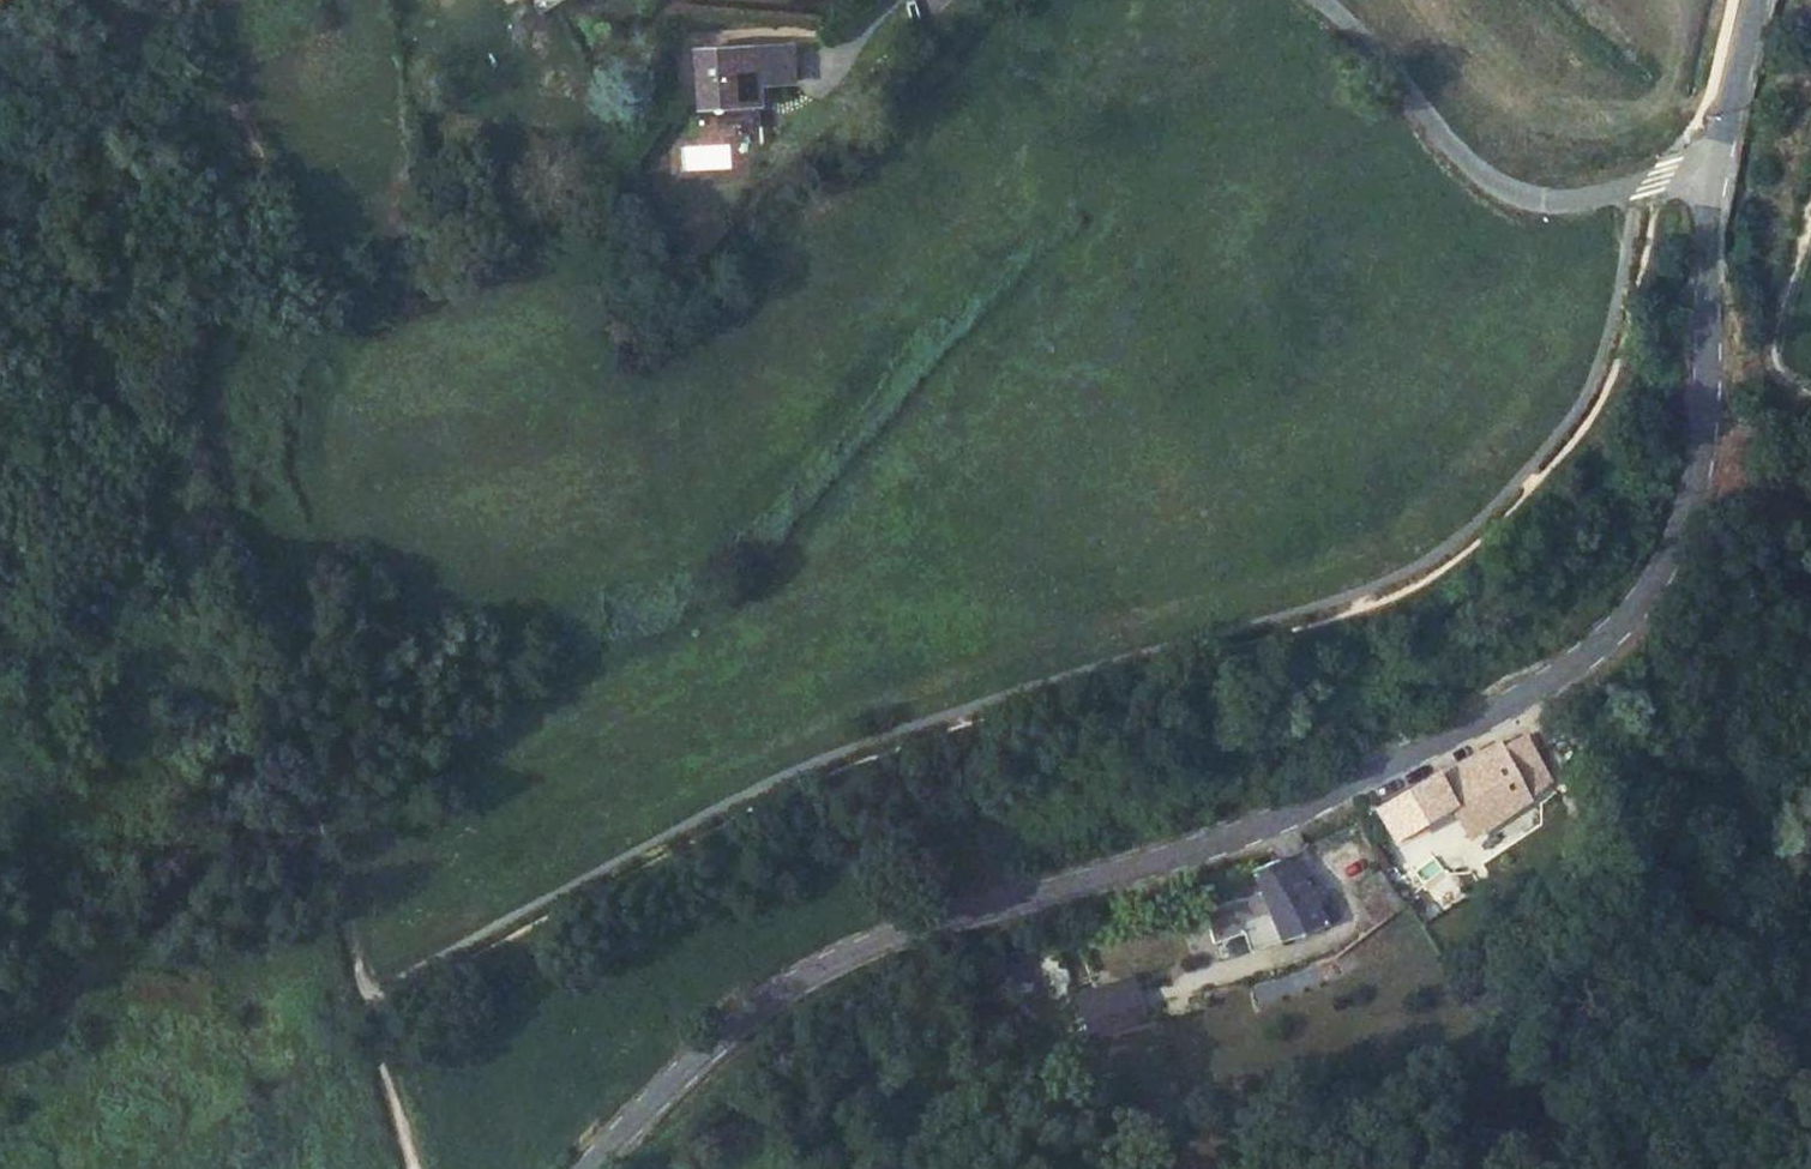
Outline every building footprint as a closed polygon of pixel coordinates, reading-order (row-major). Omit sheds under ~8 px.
[(789,41),(693,49),(698,103),(737,100),(757,99),(756,80),(792,76),(789,41)] [(757,99),(737,100),(739,124),(759,122),(757,99)] [(1417,790),(1375,811),(1390,837),(1447,806),(1471,841),(1548,792),(1520,744),(1504,755),(1498,746),(1417,790)] [(1275,864),(1253,873),(1265,902),(1238,915),(1252,954),(1277,942),(1286,943),(1324,927),(1337,921),(1327,900),(1313,905),(1304,886),(1275,864)] [(1123,994),(1076,1003),(1082,1020),(1126,1011),(1123,994)]
